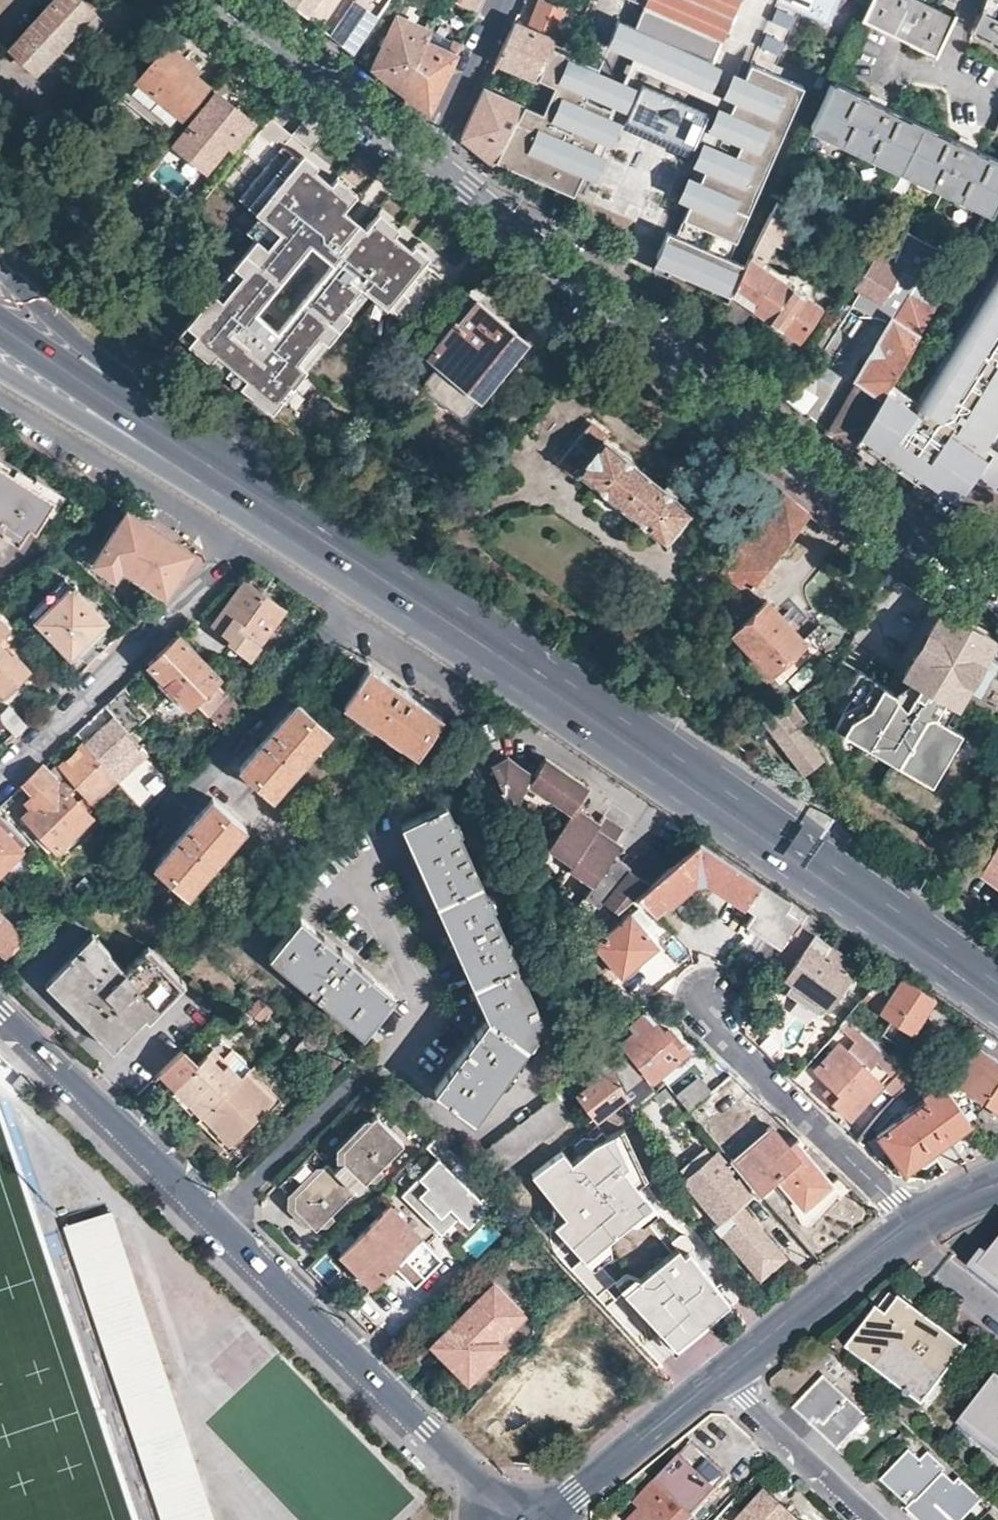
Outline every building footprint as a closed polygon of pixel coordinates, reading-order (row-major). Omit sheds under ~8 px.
[(52,2),(48,1),(38,14),(38,17),(10,46),(36,69),(64,37),(67,39),(77,26),(76,25),(97,0),(54,0),(52,2)] [(149,12),(159,0),(139,0),(138,2),(149,12)] [(354,32),(375,0),(306,0),(354,32)] [(474,9),(478,0),(455,0),(474,9)] [(551,37),(556,24),(565,3),(557,0),(538,0),(530,18),(516,12),(513,20),(551,37)] [(596,11),(617,20),(607,46),(700,86),(737,0),(600,0),(596,11)] [(742,79),(733,102),(729,114),(719,137),(740,146),(735,157),(714,148),(704,171),(699,183),(689,206),(675,239),(666,235),(653,266),(729,298),(743,268),(726,261),(801,89),(771,76),(799,13),(828,26),(840,0),(776,0),(742,79)] [(859,20),(862,21),(864,17),(933,50),(931,56),(934,57),(956,11),(954,10),(951,16),(919,0),(868,0),(866,4),(859,20)] [(981,11),(997,20),(997,0),(985,0),(981,11)] [(981,11),(976,20),(973,26),(972,28),(971,29),(994,40),(997,42),(997,20),(981,11)] [(430,29),(428,28),(397,15),(374,65),(378,69),(403,89),(425,39),(430,29)] [(494,61),(533,77),(546,49),(551,37),(513,20),(499,50),(494,61)] [(597,70),(607,46),(556,24),(551,37),(546,49),(597,70)] [(454,52),(425,39),(403,89),(415,99),(428,109),(454,52)] [(178,112),(184,118),(211,86),(190,70),(193,66),(165,44),(122,95),(165,129),(178,112)] [(596,72),(597,70),(546,49),(533,77),(555,86),(544,113),(521,104),(521,106),(517,113),(493,162),(552,187),(572,196),(580,177),(590,154),(595,143),(605,120),(608,113),(583,102),(586,96),(610,106),(620,83),(596,72)] [(733,102),(742,79),(732,75),(722,98),(733,102)] [(830,82),(811,124),(989,210),(992,211),(997,197),(997,163),(830,82)] [(624,112),(634,89),(620,83),(610,106),(624,112)] [(493,162),(517,113),(521,106),(482,87),(469,115),(460,135),(475,148),(493,162)] [(629,129),(697,157),(713,118),(645,90),(629,129)] [(217,92),(175,143),(206,168),(198,177),(211,189),(257,132),(261,128),(217,92)] [(719,137),(729,114),(717,109),(707,132),(719,137)] [(618,125),(605,120),(595,143),(608,148),(618,125)] [(390,315),(431,266),(379,224),(368,236),(349,220),(363,204),(284,140),(225,212),(262,244),(179,346),(279,431),(317,386),(303,375),(323,350),(331,357),(356,327),(345,318),(365,294),(390,315)] [(198,177),(206,168),(175,143),(168,152),(198,177)] [(704,171),(714,148),(702,144),(693,166),(704,171)] [(594,183),(603,160),(590,154),(580,177),(594,183)] [(689,206),(699,183),(688,178),(678,201),(689,206)] [(801,211),(776,199),(774,203),(743,268),(729,298),(728,302),(722,314),(739,326),(752,307),(797,338),(821,304),(808,295),(790,282),(761,262),(774,238),(786,245),(801,211)] [(958,268),(967,252),(956,245),(946,261),(958,268)] [(903,270),(876,252),(855,286),(881,303),(903,270)] [(797,273),(790,282),(808,295),(813,285),(797,273)] [(918,399),(890,383),(876,408),(857,441),(884,458),(943,494),(951,499),(958,503),(975,476),(997,487),(997,449),(981,439),(997,412),(997,273),(918,399)] [(904,360),(942,295),(918,280),(896,318),(893,317),(856,379),(858,381),(826,433),(850,452),(876,408),(890,383),(904,360)] [(480,395),(523,340),(475,301),(462,317),(459,315),(428,354),(480,395)] [(781,397),(792,406),(799,396),(788,388),(781,397)] [(661,487),(603,440),(606,436),(591,423),(558,461),(574,474),(577,471),(664,542),(690,511),(672,496),(676,490),(667,481),(661,487)] [(3,532),(18,543),(21,539),(25,540),(31,533),(31,531),(32,531),(34,530),(35,530),(55,498),(0,463),(0,537),(3,532)] [(810,515),(782,491),(721,571),(751,592),(810,515)] [(119,564),(164,594),(168,590),(191,551),(159,530),(126,509),(92,562),(112,574),(119,564)] [(106,621),(66,577),(30,611),(70,654),(106,621)] [(250,653),(283,608),(244,579),(211,625),(250,653)] [(726,609),(734,614),(749,595),(737,587),(725,602),(728,604),(728,605),(728,606),(728,607),(726,609)] [(802,641),(766,602),(734,631),(768,670),(802,641)] [(5,633),(14,644),(24,635),(0,608),(0,637),(5,633)] [(956,705),(965,690),(986,654),(994,641),(941,609),(903,674),(915,681),(944,699),(954,704),(956,705)] [(219,676),(180,634),(149,664),(191,705),(219,676)] [(13,656),(12,653),(10,654),(0,643),(0,668),(13,656)] [(979,698),(997,665),(997,662),(986,654),(965,690),(979,698)] [(344,687),(354,673),(344,667),(335,681),(344,687)] [(442,718),(368,667),(343,703),(417,753),(442,718)] [(51,681),(61,691),(69,684),(59,673),(51,681)] [(944,699),(915,681),(897,693),(863,674),(847,700),(845,704),(850,707),(837,728),(872,749),(874,746),(906,756),(901,766),(930,783),(960,731),(943,721),(934,716),(944,699)] [(148,714),(125,686),(105,705),(113,715),(129,733),(148,714)] [(247,699),(234,686),(217,705),(231,717),(247,699)] [(823,759),(797,725),(806,719),(791,699),(790,699),(777,708),(761,719),(803,774),(823,759)] [(943,721),(954,704),(944,699),(934,716),(943,721)] [(272,798),(331,730),(297,701),(240,768),(272,798)] [(27,724),(8,704),(0,711),(0,717),(16,734),(27,724)] [(221,728),(231,717),(217,705),(207,716),(221,728)] [(139,745),(129,733),(113,715),(84,742),(115,777),(124,787),(137,801),(142,795),(116,766),(139,745)] [(533,778),(508,758),(504,760),(500,755),(494,757),(489,748),(486,749),(480,737),(478,737),(477,735),(465,742),(466,744),(457,749),(464,762),(474,757),(505,791),(513,785),(521,798),(530,786),(573,815),(549,849),(573,866),(570,870),(593,883),(584,895),(598,905),(603,899),(616,911),(635,894),(648,884),(667,868),(650,848),(628,866),(614,856),(621,846),(615,843),(623,831),(605,817),(600,823),(575,808),(588,788),(587,787),(544,761),(533,778)] [(115,777),(84,742),(59,766),(77,787),(90,801),(115,777)] [(901,766),(906,756),(874,746),(872,749),(901,766)] [(77,787),(59,766),(57,763),(46,773),(49,777),(27,799),(33,806),(24,815),(41,832),(56,848),(89,817),(68,795),(77,787)] [(139,823),(148,813),(137,801),(124,787),(115,795),(139,823)] [(187,895),(246,828),(214,798),(154,865),(187,895)] [(543,1024),(444,805),(401,825),(488,1017),(434,1090),(473,1118),(543,1024)] [(0,827),(0,873),(24,851),(0,827)] [(51,853),(56,848),(41,832),(36,837),(51,853)] [(648,884),(635,894),(653,912),(664,902),(665,904),(694,880),(697,880),(700,880),(703,880),(707,880),(754,911),(746,925),(780,947),(798,920),(784,911),(790,903),(698,841),(667,868),(648,884)] [(833,928),(810,913),(785,947),(800,956),(784,977),(799,988),(793,996),(821,1017),(857,966),(824,943),(833,928)] [(622,973),(655,945),(630,914),(595,942),(611,961),(591,977),(607,997),(627,980),(622,973)] [(14,929),(0,916),(0,942),(14,929)] [(341,951),(300,917),(269,954),(363,1032),(394,994),(351,959),(351,956),(343,950),(341,951)] [(0,942),(0,950),(5,954),(21,937),(14,929),(0,942)] [(118,1044),(180,980),(147,946),(124,968),(107,951),(108,949),(96,938),(74,959),(71,958),(51,977),(118,1044)] [(936,997),(889,965),(863,998),(912,1030),(936,997)] [(262,1023),(273,1011),(260,1001),(249,1013),(262,1023)] [(651,1081),(686,1054),(688,1057),(690,1055),(667,1027),(665,1029),(667,1030),(664,1033),(644,1009),(641,1012),(643,1013),(629,1025),(634,1033),(622,1043),(651,1081)] [(341,1061),(308,1035),(296,1050),(312,1063),(308,1066),(323,1078),(341,1061)] [(883,1085),(840,1045),(814,1071),(829,1085),(822,1092),(849,1119),(883,1085)] [(973,1045),(948,1078),(997,1117),(997,1065),(973,1045)] [(212,1050),(207,1055),(222,1069),(227,1065),(212,1050)] [(196,1065),(181,1051),(161,1072),(176,1087),(182,1082),(196,1096),(191,1102),(205,1114),(240,1078),(227,1065),(222,1069),(207,1055),(196,1065)] [(931,1066),(912,1080),(898,1091),(906,1100),(938,1076),(936,1073),(931,1066)] [(173,1090),(176,1087),(161,1072),(157,1075),(173,1090)] [(273,1101),(245,1073),(240,1078),(205,1114),(221,1130),(225,1126),(238,1138),(273,1101)] [(32,1085),(23,1076),(14,1085),(23,1094),(32,1085)] [(697,1079),(674,1096),(687,1111),(709,1093),(697,1079)] [(622,1090),(625,1096),(632,1110),(649,1097),(636,1080),(622,1090)] [(182,1082),(176,1087),(191,1102),(196,1096),(182,1082)] [(904,1171),(973,1122),(972,1120),(970,1121),(942,1082),(923,1095),(926,1100),(878,1134),(904,1171)] [(191,1102),(176,1087),(173,1090),(169,1094),(197,1122),(205,1114),(191,1102)] [(332,1166),(314,1149),(277,1184),(290,1198),(287,1202),(315,1229),(404,1141),(375,1113),(352,1136),(351,1145),(341,1146),(342,1155),(342,1157),(341,1158),(340,1159),(339,1160),(332,1166)] [(227,1149),(238,1138),(225,1126),(221,1130),(205,1114),(197,1122),(227,1149)] [(660,1122),(642,1130),(649,1147),(668,1138),(660,1122)] [(729,1160),(760,1195),(763,1193),(761,1191),(777,1178),(804,1208),(831,1185),(794,1139),(787,1143),(771,1126),(733,1158),(732,1157),(729,1160)] [(582,1174),(572,1164),(542,1187),(581,1231),(570,1239),(601,1272),(662,1217),(642,1191),(647,1185),(626,1143),(582,1174)] [(751,1194),(740,1180),(736,1182),(728,1173),(731,1171),(717,1153),(684,1181),(717,1218),(719,1221),(729,1213),(736,1220),(721,1233),(758,1276),(784,1254),(741,1203),(751,1194)] [(490,1214),(440,1164),(404,1200),(443,1239),(460,1222),(470,1233),(490,1214)] [(230,1187),(242,1175),(236,1169),(224,1181),(230,1187)] [(393,1266),(421,1238),(388,1206),(340,1254),(372,1287),(393,1266)] [(70,1234),(163,1519),(216,1519),(118,1219),(70,1234)] [(441,1258),(421,1238),(393,1266),(413,1286),(441,1258)] [(980,1266),(997,1280),(997,1244),(980,1266)] [(693,1266),(688,1259),(635,1301),(683,1360),(740,1314),(698,1262),(693,1266)] [(457,1352),(477,1373),(504,1348),(496,1339),(523,1312),(493,1282),(432,1340),(451,1359),(457,1352)] [(603,1311),(585,1292),(577,1300),(594,1318),(603,1311)] [(970,1360),(905,1310),(891,1328),(882,1321),(851,1362),(926,1419),(970,1360)] [(470,1379),(477,1373),(457,1352),(451,1359),(470,1379)] [(822,1376),(794,1405),(812,1421),(815,1418),(820,1422),(822,1419),(826,1422),(828,1419),(831,1423),(831,1424),(823,1431),(838,1446),(866,1417),(822,1376)] [(973,1434),(997,1455),(997,1402),(973,1434)] [(818,1427),(823,1431),(831,1424),(831,1423),(828,1419),(826,1422),(822,1419),(820,1422),(815,1418),(812,1421),(818,1427)] [(729,1475),(692,1440),(633,1503),(639,1508),(628,1519),(686,1519),(729,1475)] [(918,1519),(961,1519),(981,1498),(960,1479),(955,1484),(941,1471),(944,1468),(929,1454),(922,1461),(913,1453),(889,1479),(909,1498),(912,1495),(916,1499),(907,1510),(918,1519)] [(763,1493),(737,1519),(792,1519),(763,1493)]
